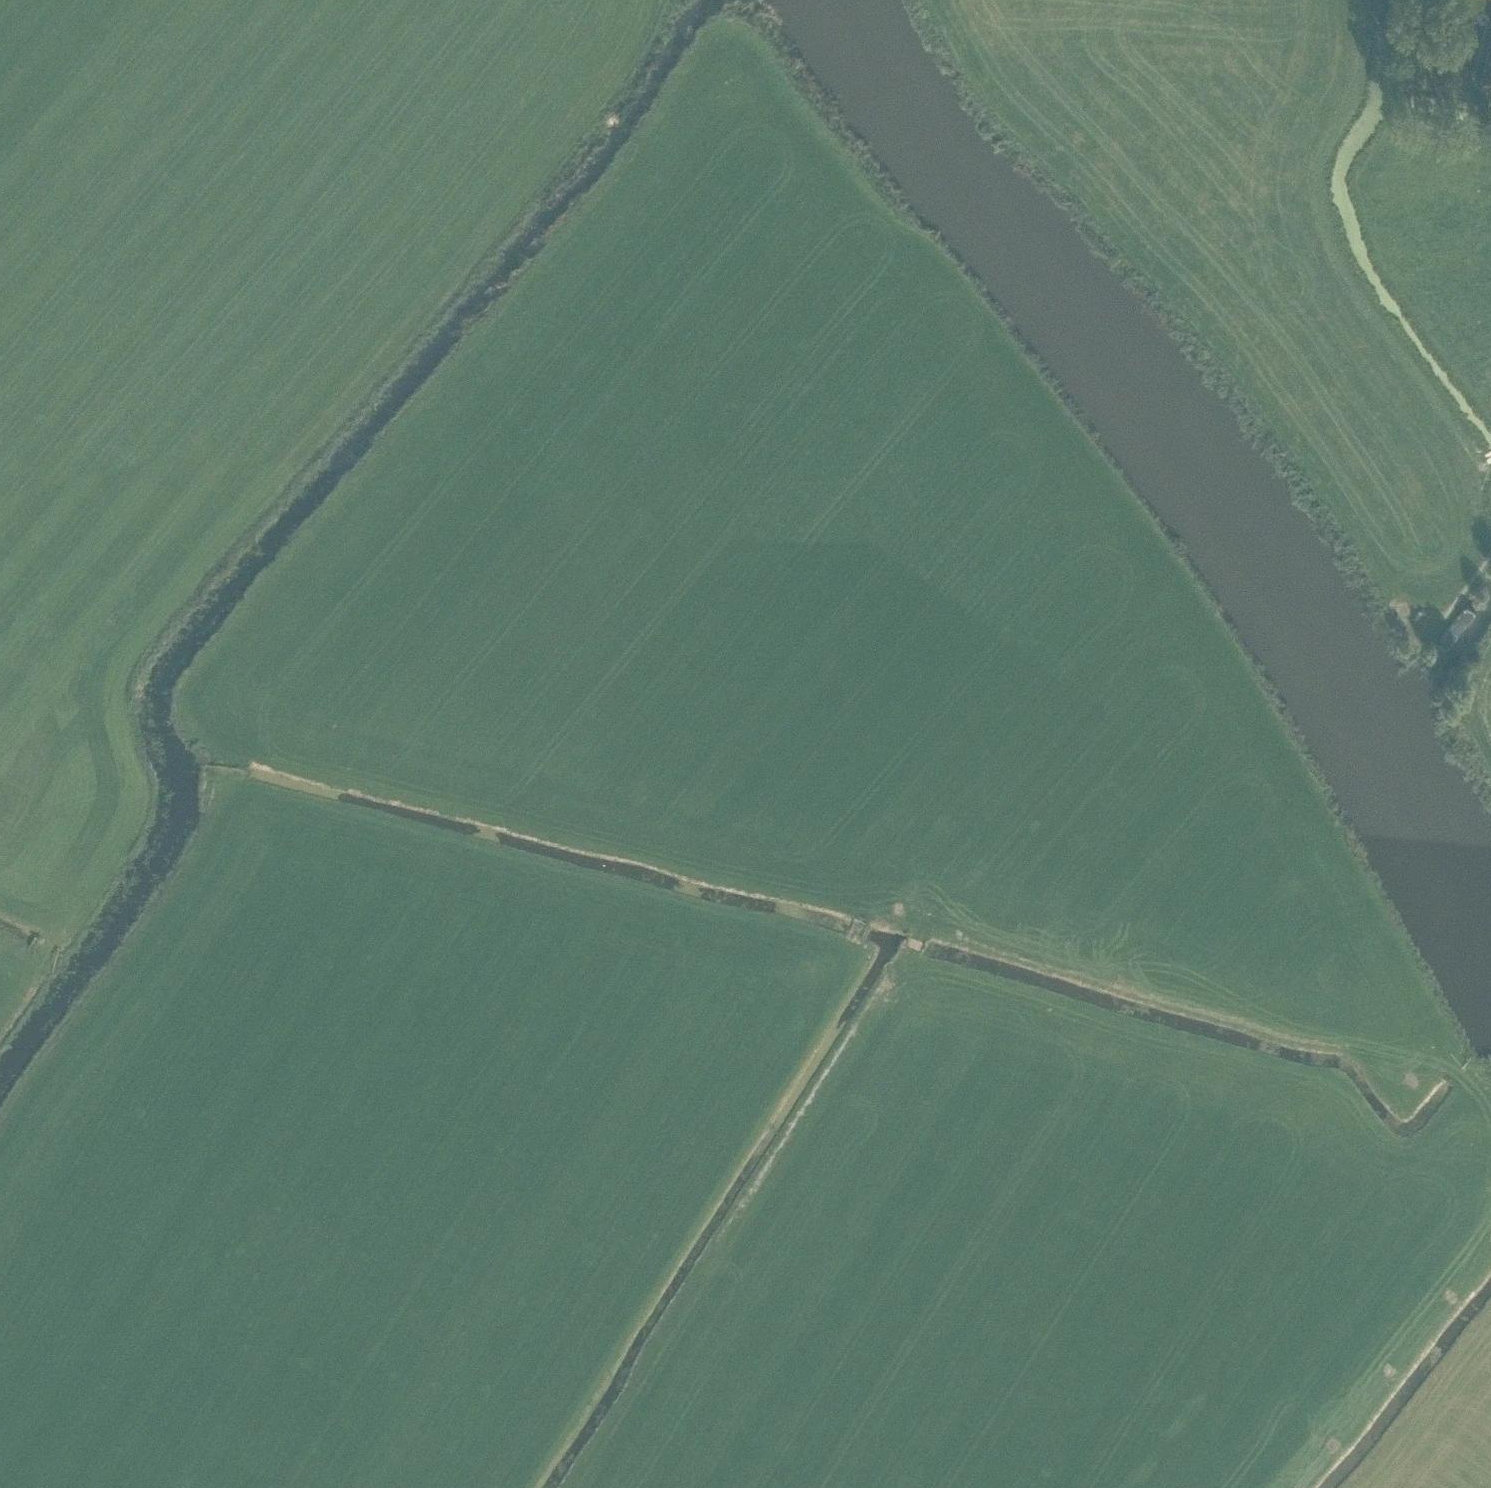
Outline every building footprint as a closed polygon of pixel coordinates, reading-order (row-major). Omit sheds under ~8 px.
[(1481,88),(1490,91),(1490,43),(1481,88)]
